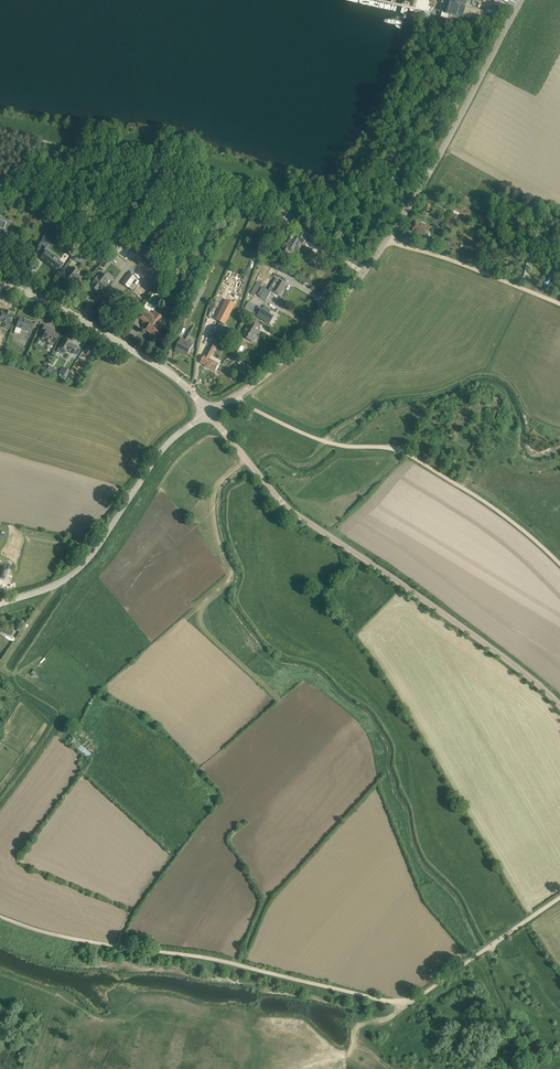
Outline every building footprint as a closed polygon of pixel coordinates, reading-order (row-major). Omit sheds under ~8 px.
[(449,13),(462,16),(482,20),(485,13),(464,7),(465,3),(466,3),(467,0),(453,0),(449,13)] [(458,216),(452,213),(447,225),(453,228),(458,216)] [(424,226),(416,222),(412,230),(425,237),(430,227),(424,224),(424,226)] [(307,232),(303,230),(302,229),(299,234),(297,233),(293,239),(291,238),(287,243),(285,242),(282,247),(284,248),(283,249),(287,252),(288,249),(292,251),(296,245),(298,246),(299,245),(298,244),(300,241),(304,243),(306,239),(304,238),(307,232)] [(321,229),(318,236),(326,239),(329,232),(321,229)] [(41,244),(45,246),(48,241),(50,242),(52,238),(45,235),(41,244)] [(115,253),(115,252),(117,249),(115,248),(113,250),(107,259),(109,260),(115,253)] [(51,253),(47,250),(40,259),(44,262),(44,261),(54,269),(53,269),(58,272),(59,271),(63,266),(63,265),(64,264),(60,261),(50,254),(51,253)] [(83,253),(76,250),(75,253),(74,253),(72,259),(82,263),(84,257),(82,256),(83,253)] [(531,279),(535,254),(531,253),(529,260),(528,260),(525,278),(531,279)] [(29,270),(32,263),(26,260),(23,267),(29,270)] [(552,273),(543,284),(545,286),(555,275),(559,269),(559,262),(552,273)] [(77,283),(80,278),(81,277),(78,274),(79,272),(72,267),(64,277),(71,282),(73,280),(77,283)] [(268,272),(274,276),(277,271),(271,267),(268,272)] [(109,279),(98,270),(95,274),(95,275),(90,280),(94,284),(92,286),(97,291),(99,289),(103,292),(108,286),(105,283),(109,279)] [(129,274),(123,282),(128,286),(135,278),(129,274)] [(286,284),(287,284),(278,279),(276,283),(274,282),(271,286),(273,287),(272,290),(280,295),(283,290),(286,284)] [(193,302),(197,304),(206,288),(202,286),(193,302)] [(271,292),(266,289),(262,286),(257,294),(260,296),(260,297),(266,301),(271,292)] [(225,323),(234,305),(226,301),(217,320),(225,323)] [(244,308),(252,314),(257,306),(250,301),(244,308)] [(273,306),(267,302),(265,305),(260,303),(255,311),(263,316),(263,315),(271,320),(275,314),(270,311),(273,306)] [(161,329),(156,325),(162,316),(154,311),(152,313),(145,308),(138,317),(149,324),(145,330),(155,337),(161,329)] [(7,311),(6,310),(5,313),(2,311),(0,316),(0,322),(10,325),(13,316),(10,314),(11,312),(7,311)] [(245,315),(255,321),(256,319),(246,312),(245,315)] [(29,338),(33,325),(35,321),(24,317),(23,321),(19,320),(14,332),(29,338)] [(257,335),(256,335),(259,329),(249,323),(242,335),(247,338),(252,341),(253,340),(254,341),(257,335)] [(215,337),(219,339),(224,328),(220,326),(215,337)] [(54,332),(55,331),(51,329),(50,330),(47,329),(45,333),(41,339),(53,346),(59,335),(54,332)] [(73,354),(77,347),(71,343),(72,342),(64,338),(57,350),(58,351),(63,355),(65,354),(66,352),(67,350),(73,354)] [(187,356),(190,351),(193,344),(181,338),(175,350),(187,356)] [(210,358),(217,344),(213,341),(211,345),(205,356),(204,356),(200,363),(216,371),(220,364),(210,358)] [(237,343),(233,353),(239,355),(244,345),(237,343)] [(61,368),(59,373),(65,377),(70,370),(65,368),(64,370),(61,368)] [(5,632),(10,636),(13,632),(8,628),(5,632)] [(71,742),(88,757),(91,753),(75,738),(71,742)]
